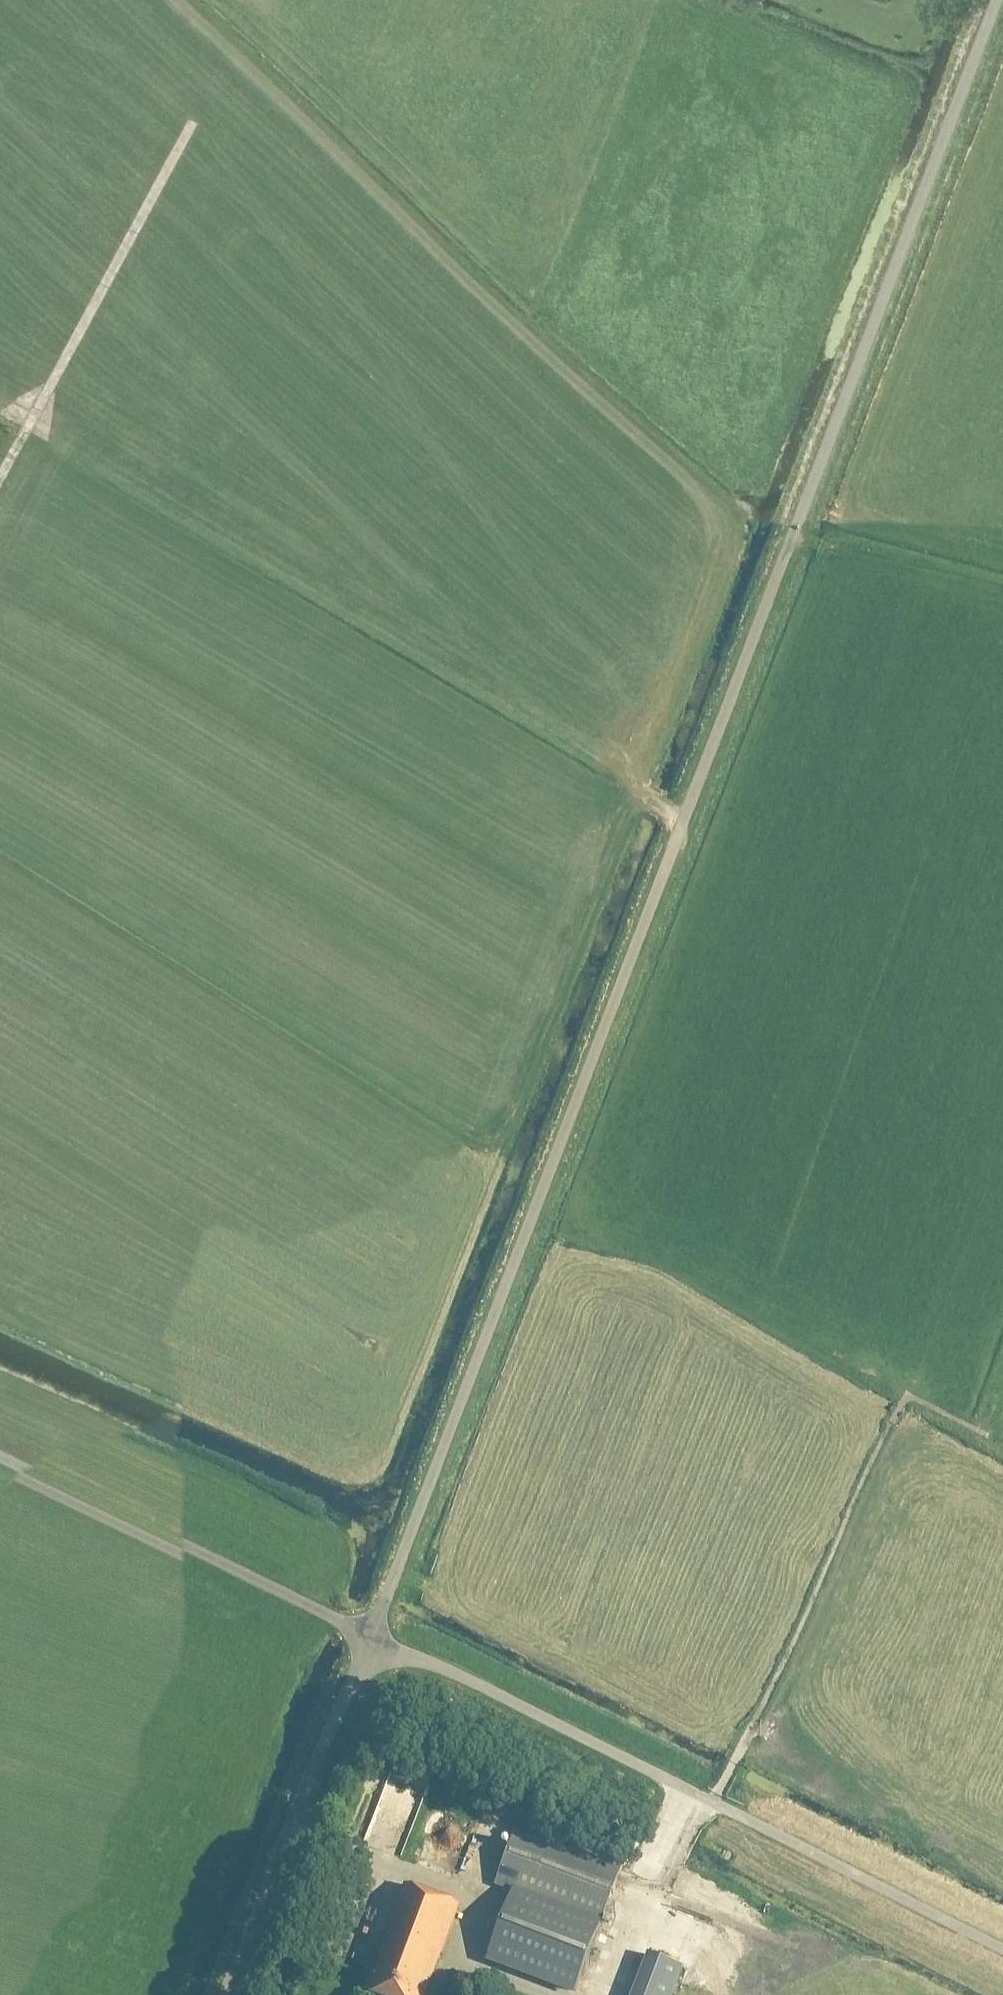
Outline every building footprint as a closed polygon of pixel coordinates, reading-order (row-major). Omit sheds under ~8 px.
[(440,1710),(448,1715),(453,1704),(444,1700),(440,1710)] [(422,1854),(421,1857),(512,1892),(486,1958),(574,1992),(599,1925),(622,1865),(518,1825),(444,1796),(423,1850),(422,1854)] [(381,1959),(375,1974),(371,1973),(363,1993),(368,1994),(425,1994),(459,1906),(405,1885),(377,1957),(381,1959)] [(681,1968),(647,1955),(632,1994),(671,1994),(681,1968)]
